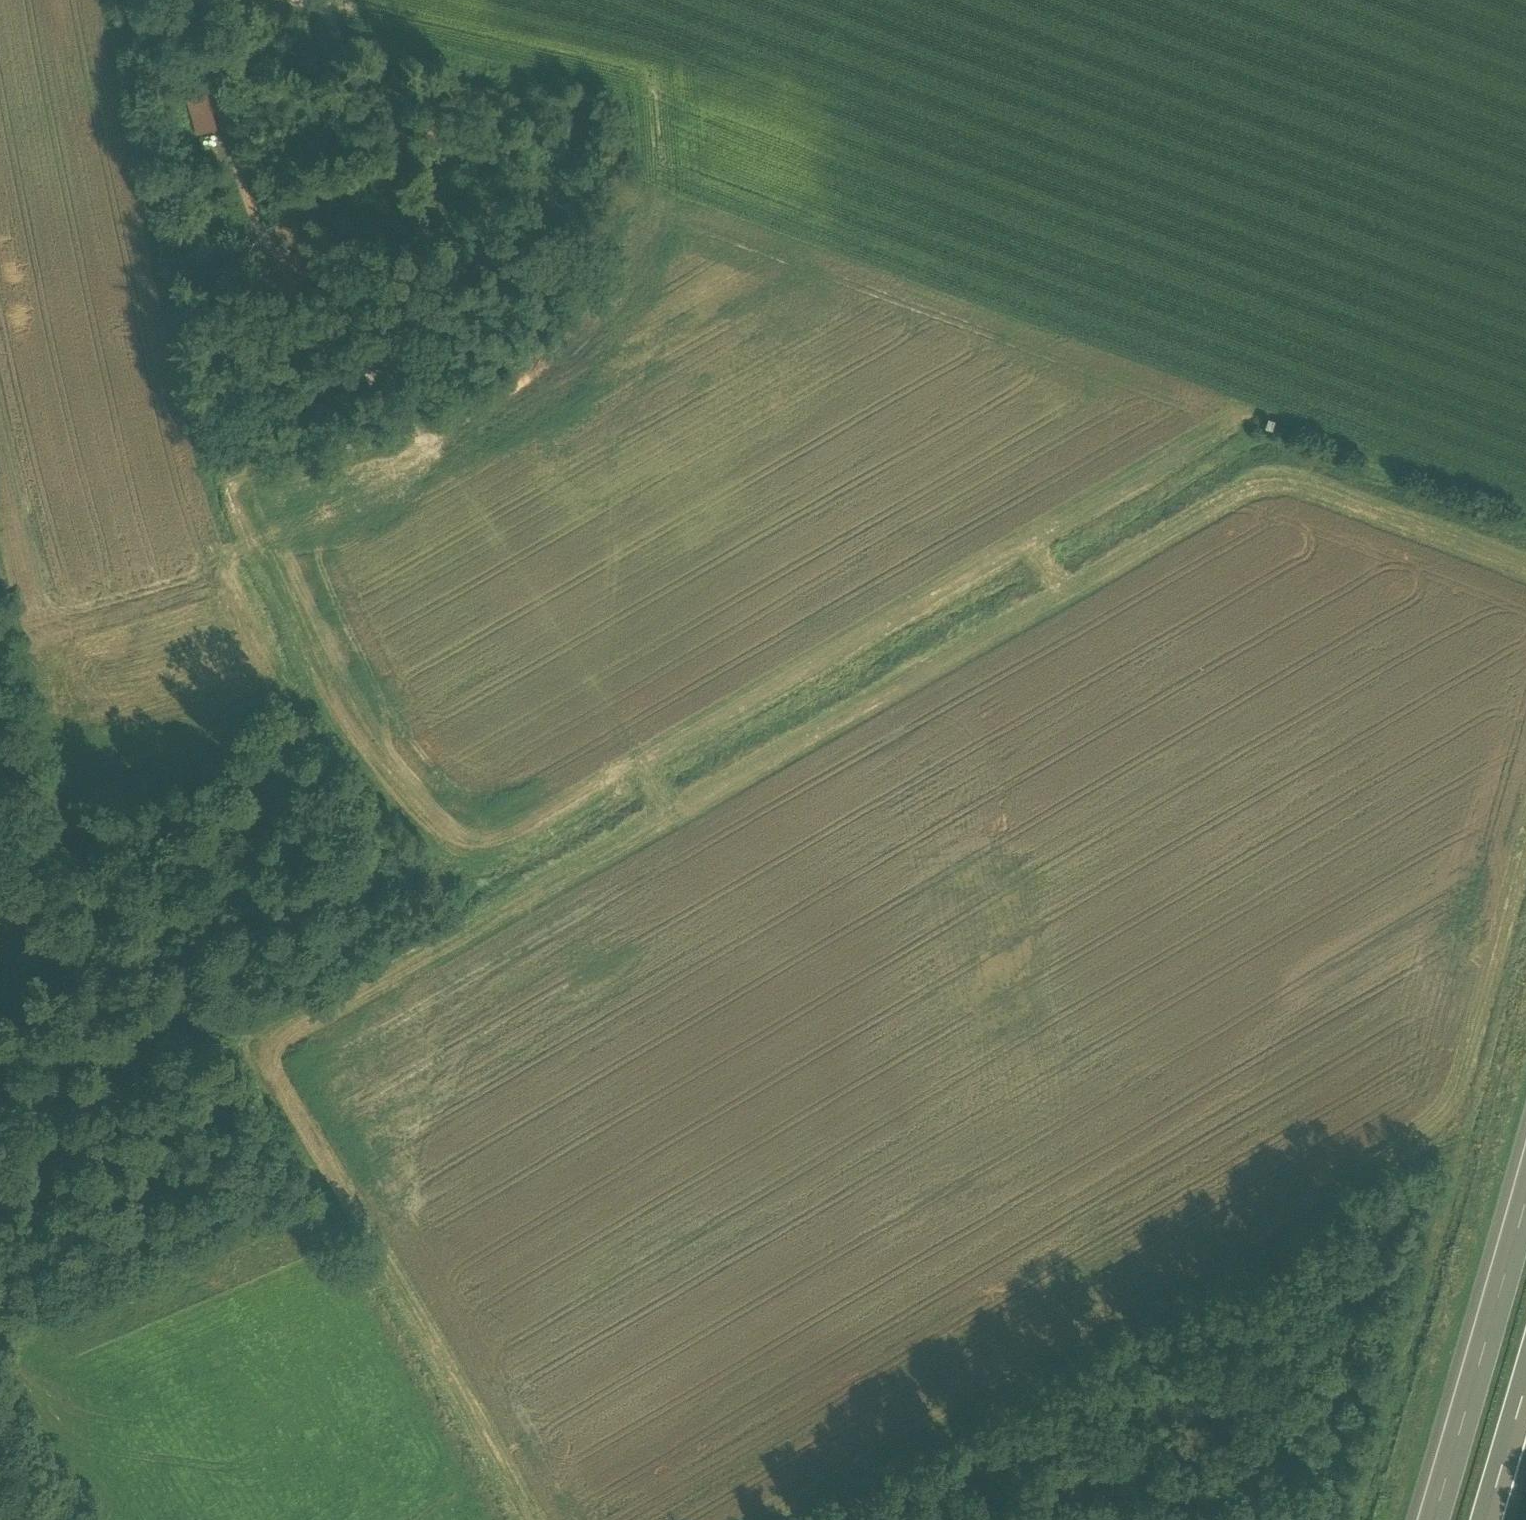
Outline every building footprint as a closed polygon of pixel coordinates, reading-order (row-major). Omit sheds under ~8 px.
[(186,99),(197,136),(219,129),(208,92),(186,99)]
